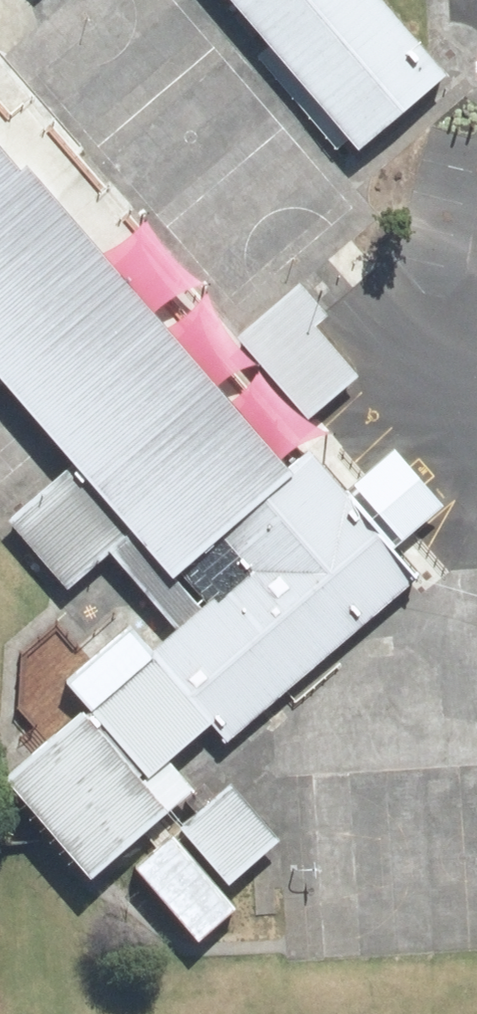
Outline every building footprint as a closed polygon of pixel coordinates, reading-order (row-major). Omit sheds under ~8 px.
[(33,10),(46,0),(25,0),(33,10)] [(361,176),(444,109),(354,0),(216,0),(361,176)] [(63,467),(124,538),(160,579),(282,475),(6,156),(0,161),(0,394),(63,467)] [(63,467),(0,521),(0,522),(60,592),(124,538),(63,467)] [(92,898),(416,612),(305,488),(0,756),(0,795),(92,898)] [(231,811),(135,893),(189,956),(285,874),(231,811)]
